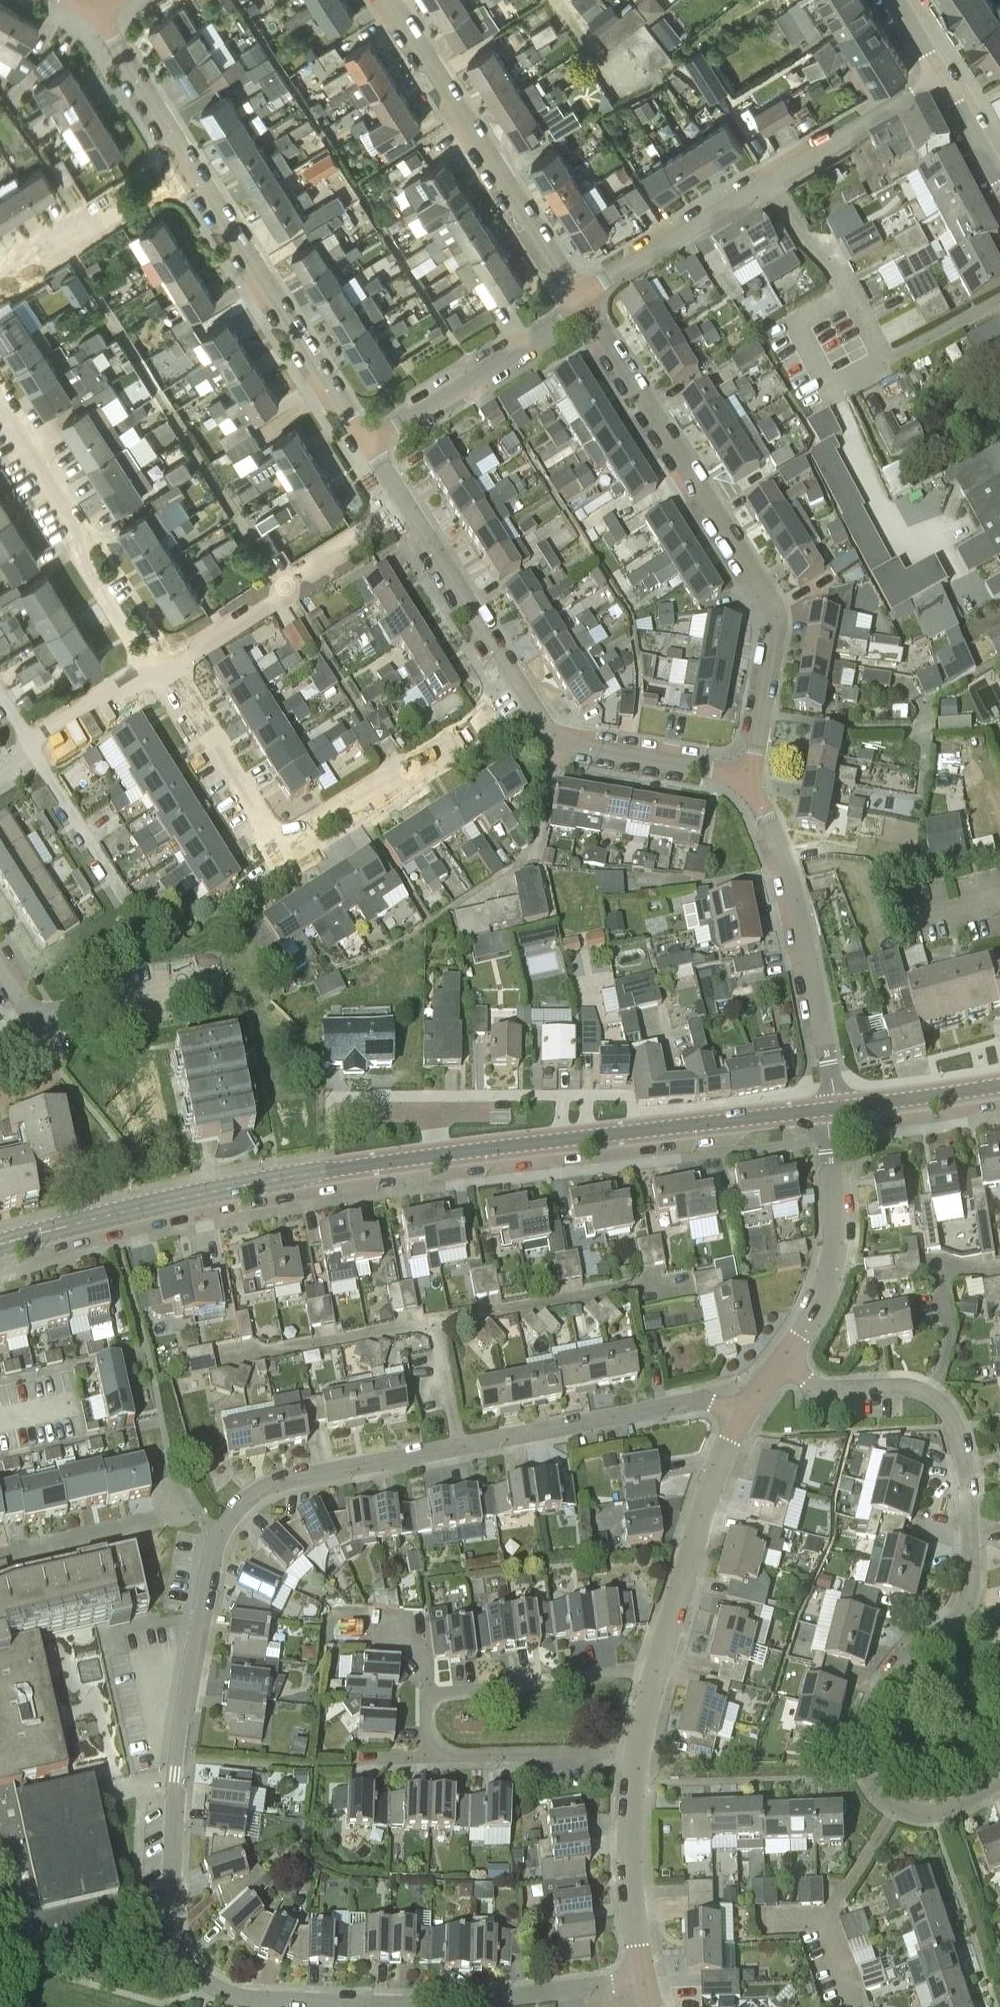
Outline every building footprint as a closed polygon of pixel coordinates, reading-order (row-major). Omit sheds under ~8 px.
[(236,3),(234,0),(214,0),(221,13),(236,3)] [(248,8),(255,19),(264,13),(256,0),(254,0),(246,5),(248,8)] [(333,0),(299,0),(304,7),(284,19),(289,28),(299,22),(333,0)] [(299,22),(318,10),(331,31),(354,16),(344,0),(333,0),(299,22)] [(471,8),(466,0),(439,0),(432,4),(445,24),(471,8)] [(596,0),(574,0),(583,11),(596,0)] [(600,0),(596,0),(583,11),(589,18),(605,5),(600,0)] [(873,12),(866,0),(800,0),(798,1),(789,7),(776,15),(793,41),(805,34),(810,42),(824,32),(816,20),(828,12),(836,25),(841,33),(873,12)] [(999,15),(999,0),(998,0),(996,1),(995,0),(942,0),(943,3),(940,5),(939,10),(943,16),(949,17),(952,15),(954,18),(955,17),(969,37),(970,37),(999,15)] [(600,32),(622,15),(610,1),(605,5),(589,18),(589,19),(600,32)] [(471,8),(445,24),(458,45),(484,29),(477,19),(486,13),(479,2),(471,8)] [(625,36),(646,19),(647,17),(636,3),(634,5),(622,15),(600,32),(611,47),(625,36)] [(16,13),(0,4),(0,36),(2,37),(16,13)] [(164,48),(198,26),(184,5),(173,13),(150,27),(164,48)] [(854,55),(886,34),(873,12),(841,33),(847,43),(837,48),(831,39),(815,49),(819,56),(802,67),(811,81),(847,57),(848,59),(854,55)] [(2,37),(0,41),(0,57),(7,61),(13,63),(6,74),(16,81),(36,62),(22,54),(24,49),(25,49),(38,26),(16,13),(2,37)] [(242,29),(250,24),(244,15),(236,20),(242,29)] [(664,15),(652,25),(661,36),(673,26),(664,15)] [(970,37),(980,51),(982,50),(993,65),(999,60),(999,15),(970,37)] [(646,19),(625,36),(635,48),(654,32),(646,21),(647,20),(646,19)] [(534,41),(536,46),(557,31),(551,20),(529,34),(534,41)] [(200,55),(212,48),(198,26),(164,48),(177,69),(200,55)] [(484,29),(458,45),(461,50),(487,34),(484,29)] [(654,32),(635,48),(644,60),(663,44),(654,32)] [(886,34),(854,55),(876,92),(909,72),(886,34)] [(554,46),(549,39),(537,46),(541,54),(554,46)] [(359,76),(382,61),(369,40),(345,55),(352,65),(324,82),(332,94),(359,76)] [(533,59),(541,54),(537,46),(536,46),(534,41),(525,46),(533,59)] [(251,67),(269,56),(260,42),(242,53),(251,67)] [(311,60),(319,55),(312,44),(303,49),(311,60)] [(663,44),(644,60),(653,72),(672,57),(663,44)] [(336,45),(319,55),(327,67),(344,57),(336,45)] [(482,83),(508,67),(495,46),(470,62),(482,83)] [(525,64),(533,59),(525,46),(517,53),(525,64)] [(711,100),(729,88),(703,47),(685,58),(711,100)] [(49,109),(82,88),(69,67),(66,68),(53,48),(33,67),(45,81),(35,87),(49,109)] [(200,55),(177,69),(190,90),(209,79),(214,88),(246,69),(239,57),(223,67),(212,48),(200,55)] [(260,77),(277,67),(269,55),(269,56),(251,67),(249,69),(256,80),(260,77)] [(327,67),(319,55),(311,60),(319,73),(327,67)] [(359,105),(372,96),(395,81),(382,61),(359,76),(332,94),(331,95),(336,103),(351,93),(359,105)] [(289,86),(277,67),(260,77),(272,97),(289,86)] [(495,103),(521,87),(511,73),(508,67),(482,83),(495,103)] [(596,77),(592,70),(584,72),(583,79),(594,82),(596,77)] [(827,89),(820,76),(807,84),(815,96),(827,89)] [(547,99),(543,92),(534,79),(521,87),(495,103),(508,124),(547,99)] [(385,117),(408,102),(395,81),(372,96),(385,117)] [(567,94),(564,88),(559,82),(551,87),(558,99),(567,94)] [(272,97),(268,99),(273,106),(293,94),(289,86),(272,97)] [(547,99),(508,124),(521,144),(545,129),(543,126),(547,123),(555,135),(580,119),(573,107),(564,112),(557,101),(559,100),(558,99),(551,87),(543,92),(547,99)] [(72,122),(95,108),(82,88),(49,109),(62,129),(72,122)] [(256,107),(268,99),(262,89),(250,97),(256,107)] [(216,131),(242,115),(229,94),(203,111),(216,131)] [(767,133),(795,115),(784,97),(756,115),(767,133)] [(268,99),(256,107),(261,115),(273,107),(268,99)] [(641,117),(653,110),(647,99),(635,106),(641,117)] [(417,142),(410,130),(421,122),(408,102),(385,117),(376,123),(370,126),(382,146),(381,146),(390,159),(417,142)] [(85,142),(107,128),(95,108),(72,122),(85,142)] [(919,165),(951,148),(930,108),(870,140),(878,154),(876,155),(883,167),(912,152),(919,165)] [(229,152),(255,135),(248,124),(242,115),(216,131),(229,152)] [(288,131),(293,140),(314,126),(309,117),(288,131)] [(358,135),(370,127),(364,118),(352,126),(358,135)] [(707,134),(723,160),(743,146),(728,121),(707,134)] [(107,128),(85,142),(99,165),(121,150),(107,128)] [(281,148),(293,140),(288,131),(276,139),(281,148)] [(702,172),(723,160),(707,134),(687,147),(688,148),(702,172)] [(242,172),(268,156),(255,135),(229,152),(242,172)] [(293,140),(281,148),(287,156),(299,148),(293,140)] [(682,185),(702,172),(688,148),(687,147),(666,160),(682,185)] [(419,148),(405,157),(411,167),(425,158),(419,148)] [(546,185),(571,170),(558,149),(533,164),(546,185)] [(339,164),(331,150),(314,160),(322,174),(339,164)] [(64,185),(75,178),(62,156),(50,164),(64,185)] [(254,193),(280,176),(268,156),(242,172),(254,193)] [(928,196),(966,175),(956,156),(917,176),(928,196)] [(436,195),(458,180),(445,159),(421,174),(435,195),(436,195)] [(661,199),(682,185),(666,160),(645,173),(661,199)] [(388,186),(407,174),(400,163),(381,176),(383,178),(388,186)] [(630,176),(624,164),(616,169),(622,180),(630,176)] [(41,168),(21,181),(35,205),(57,192),(41,168)] [(559,206),(584,190),(571,170),(546,185),(559,206)] [(939,218),(977,197),(966,175),(928,196),(939,218)] [(267,213),(307,188),(307,187),(293,196),(280,176),(254,193),(267,213)] [(448,216),(471,201),(458,180),(436,195),(435,195),(420,205),(432,225),(448,216)] [(0,194),(0,197),(14,218),(35,205),(21,181),(0,194)] [(597,210),(572,226),(585,247),(610,231),(604,222),(634,205),(639,213),(651,205),(638,185),(597,210)] [(842,196),(847,207),(867,197),(861,186),(842,196)] [(308,230),(339,212),(339,211),(346,207),(338,194),(305,214),(300,207),(313,198),(307,188),(267,213),(280,234),(302,220),(308,230)] [(572,226),(597,210),(584,190),(559,206),(572,226)] [(406,211),(418,204),(412,195),(400,202),(406,211)] [(14,218),(0,197),(0,227),(14,218)] [(950,238),(988,217),(977,197),(939,218),(950,238)] [(450,244),(484,221),(471,201),(448,216),(432,225),(439,237),(407,258),(413,267),(433,254),(445,247),(450,244)] [(418,204),(406,211),(411,219),(423,211),(418,204)] [(390,231),(411,219),(406,211),(386,224),(390,230),(390,231)] [(340,240),(329,246),(323,236),(334,229),(333,226),(344,220),(339,212),(308,230),(314,241),(293,254),(306,275),(329,261),(346,250),(340,240)] [(988,244),(989,244),(988,242),(999,238),(988,217),(950,238),(939,244),(950,264),(988,244)] [(149,258),(177,241),(163,218),(141,232),(152,251),(154,254),(149,258)] [(737,235),(756,267),(762,276),(784,262),(790,258),(799,273),(805,269),(797,254),(781,228),(770,235),(762,220),(737,235)] [(474,257),(498,242),(484,221),(450,244),(445,247),(433,254),(413,267),(416,272),(424,270),(466,245),(473,256),(474,257)] [(871,225),(841,242),(851,261),(882,245),(871,225)] [(896,267),(929,249),(919,229),(895,242),(905,260),(895,265),(896,267)] [(735,279),(756,267),(737,235),(716,247),(719,253),(705,261),(732,303),(744,295),(735,279)] [(163,279),(191,262),(177,241),(149,258),(163,279)] [(351,258),(363,251),(358,242),(346,250),(351,258)] [(482,280),(511,262),(498,242),(474,257),(473,256),(457,267),(465,279),(453,286),(453,285),(433,298),(439,307),(462,293),(482,280)] [(999,264),(989,244),(988,244),(950,264),(961,284),(999,264)] [(906,288),(930,275),(929,274),(939,268),(929,249),(896,267),(906,288)] [(96,271),(103,266),(99,258),(87,266),(92,273),(96,271)] [(708,281),(695,260),(677,272),(682,279),(688,276),(696,289),(708,281)] [(319,296),(342,282),(329,261),(306,275),(319,296)] [(181,297),(204,283),(191,262),(163,279),(181,297)] [(511,262),(482,280),(496,302),(525,284),(511,262)] [(961,284),(973,305),(999,289),(999,265),(999,264),(961,284)] [(137,265),(125,273),(126,274),(130,280),(131,281),(143,274),(137,265)] [(75,303),(92,293),(78,270),(61,280),(75,303)] [(869,296),(889,288),(882,271),(863,278),(869,296)] [(130,280),(126,274),(114,282),(118,288),(130,280)] [(372,291),(383,284),(378,275),(366,282),(372,291)] [(917,308),(941,296),(930,275),(906,288),(910,296),(917,308)] [(332,317),(355,302),(342,282),(319,296),(332,317)] [(204,283),(181,297),(191,313),(193,317),(216,302),(204,283)] [(635,327),(662,310),(649,289),(622,306),(635,327)] [(345,337),(368,323),(384,312),(371,291),(355,302),(332,317),(345,337)] [(648,347),(675,330),(668,319),(696,302),(690,292),(662,310),(635,327),(648,347)] [(462,293),(439,307),(448,321),(447,321),(452,329),(464,322),(459,314),(470,307),(462,293)] [(941,296),(917,308),(927,327),(951,315),(941,296)] [(152,313),(164,307),(159,297),(146,305),(152,313)] [(0,320),(0,336),(7,346),(33,329),(20,308),(0,320)] [(61,312),(46,322),(52,330),(66,320),(61,312)] [(179,338),(196,328),(188,314),(185,316),(162,331),(170,344),(179,338)] [(403,316),(391,323),(397,333),(409,325),(403,316)] [(216,355),(240,341),(227,320),(203,334),(216,354),(216,355)] [(358,357),(381,343),(375,334),(368,323),(345,337),(358,357)] [(435,340),(446,334),(447,333),(442,324),(430,332),(435,340)] [(703,341),(715,333),(710,325),(698,332),(696,328),(680,338),(675,330),(648,347),(661,368),(687,351),(703,341)] [(196,328),(179,338),(185,350),(203,339),(196,328)] [(20,367),(46,351),(33,329),(7,346),(20,367)] [(87,355),(92,352),(108,342),(99,329),(79,342),(81,346),(87,355)] [(708,348),(709,347),(720,341),(715,333),(703,341),(708,348)] [(401,341),(397,334),(390,338),(394,345),(401,341)] [(179,338),(170,344),(177,355),(185,350),(179,338)] [(998,341),(997,339),(972,351),(979,366),(997,357),(999,356),(999,340),(998,341)] [(229,376),(253,361),(240,341),(216,355),(216,354),(187,372),(193,380),(204,373),(207,377),(215,384),(227,377),(229,376)] [(381,343),(358,357),(371,379),(394,364),(381,343)] [(739,373),(765,357),(758,344),(731,360),(739,373)] [(67,355),(72,364),(87,355),(81,346),(67,355)] [(33,389),(60,372),(46,351),(20,367),(33,389)] [(675,389),(701,372),(687,351),(661,368),(675,389)] [(76,403),(83,398),(110,381),(92,352),(87,355),(72,364),(60,372),(33,389),(47,411),(71,395),(76,403)] [(135,364),(130,355),(122,360),(128,369),(135,364)] [(229,376),(227,377),(241,395),(266,382),(253,361),(229,376)] [(566,403),(590,389),(576,367),(544,387),(556,409),(566,403)] [(912,399),(918,395),(914,388),(924,382),(918,372),(902,381),(907,391),(912,399)] [(986,382),(993,396),(999,393),(999,374),(986,382)] [(504,411),(517,403),(542,387),(535,377),(498,401),(504,411)] [(739,396),(751,389),(746,380),(734,387),(733,386),(716,396),(709,386),(683,402),(696,423),(723,407),(738,397),(739,396)] [(78,444),(114,421),(102,402),(117,393),(110,381),(83,398),(88,406),(64,422),(78,444)] [(228,449),(253,433),(247,422),(279,402),(266,382),(241,395),(225,406),(213,413),(205,419),(209,425),(229,413),(231,416),(238,412),(243,421),(220,437),(228,449)] [(580,423),(602,409),(590,389),(566,403),(579,423),(580,423)] [(739,396),(738,397),(743,406),(756,398),(751,389),(739,396)] [(225,406),(220,397),(208,405),(213,413),(225,406)] [(129,411),(117,419),(123,428),(134,422),(149,412),(143,403),(129,411)] [(517,403),(504,411),(517,431),(530,424),(517,403)] [(774,405),(755,414),(759,424),(779,414),(774,405)] [(488,422),(500,415),(494,406),(479,415),(484,423),(487,421),(488,422)] [(735,427),(723,407),(696,423),(709,443),(735,427)] [(594,444),(615,430),(602,409),(580,423),(579,423),(569,429),(582,450),(593,443),(594,444)] [(829,411),(807,422),(815,434),(835,422),(829,411)] [(543,428),(555,421),(550,412),(538,419),(543,428)] [(764,438),(776,430),(775,429),(787,422),(783,414),(758,428),(764,438)] [(504,422),(500,415),(488,422),(492,429),(504,422)] [(900,433),(893,417),(875,426),(892,460),(926,443),(917,425),(900,433)] [(91,465),(127,443),(119,430),(114,421),(78,444),(91,465)] [(835,422),(815,434),(822,445),(838,436),(842,434),(835,422)] [(551,441),(563,433),(558,425),(545,433),(551,441)] [(748,447),(735,427),(709,443),(722,464),(748,447)] [(285,462),(307,448),(294,429),(272,442),(278,450),(248,470),(255,481),(256,480),(269,472),(285,462)] [(607,465),(629,451),(615,430),(594,444),(593,443),(582,450),(596,472),(606,465),(607,465)] [(776,430),(764,438),(769,445),(780,438),(776,430)] [(253,433),(228,449),(232,456),(234,460),(260,445),(253,433)] [(563,433),(551,441),(556,450),(569,442),(563,433)] [(509,454),(519,447),(512,435),(501,442),(509,454)] [(812,451),(812,464),(813,465),(835,452),(844,448),(838,436),(822,445),(812,451)] [(735,485),(761,469),(771,462),(770,460),(771,459),(759,440),(748,447),(722,464),(735,485)] [(105,487),(141,465),(127,443),(91,465),(105,487)] [(969,464),(951,473),(966,500),(999,558),(999,447),(969,464)] [(298,483),(320,469),(307,448),(285,462),(298,482),(298,483)] [(771,462),(778,471),(796,459),(789,448),(771,459),(770,460),(771,462)] [(232,456),(228,449),(219,454),(223,461),(232,456)] [(458,469),(470,462),(463,450),(451,457),(446,449),(424,463),(436,482),(458,469)] [(449,502),(471,489),(470,487),(473,485),(481,479),(475,469),(492,459),(487,451),(470,462),(458,469),(436,482),(449,502)] [(619,486),(642,471),(629,451),(607,465),(606,465),(619,486)] [(552,475),(579,456),(576,452),(549,471),(552,475)] [(813,465),(819,476),(841,464),(835,452),(813,465)] [(172,484),(179,481),(193,472),(184,458),(164,471),(172,484)] [(787,488),(805,478),(813,473),(807,460),(780,476),(787,488)] [(912,489),(901,463),(881,472),(892,497),(912,489)] [(819,476),(825,487),(848,475),(841,464),(819,476)] [(141,465),(105,487),(118,509),(144,491),(143,490),(147,487),(153,483),(141,465)] [(578,483),(589,476),(584,467),(572,474),(578,483)] [(301,508),(333,489),(320,469),(298,483),(298,482),(287,489),(299,509),(301,508)] [(557,495),(577,482),(568,469),(549,482),(557,495)] [(642,471),(619,486),(611,492),(617,501),(625,496),(632,506),(655,492),(642,471)] [(256,480),(255,481),(260,490),(274,481),(269,472),(256,480)] [(825,487),(831,499),(854,486),(848,475),(825,487)] [(589,476),(578,483),(583,491),(594,485),(589,476)] [(461,522),(512,491),(521,485),(516,477),(477,500),(471,489),(449,502),(461,522)] [(179,481),(172,484),(153,497),(160,508),(186,492),(179,481)] [(245,500),(260,490),(255,481),(239,491),(245,500)] [(807,497),(819,492),(814,481),(808,484),(802,487),(781,500),(774,489),(748,505),(761,527),(797,504),(806,498),(807,497)] [(831,499),(837,510),(860,497),(854,486),(831,499)] [(333,489),(301,508),(313,528),(345,508),(333,489)] [(474,542),(495,529),(492,525),(488,518),(517,501),(512,491),(461,522),(474,542)] [(822,500),(819,492),(807,497),(806,498),(810,506),(822,500)] [(837,510),(844,521),(866,509),(860,497),(837,510)] [(10,518),(0,503),(0,524),(10,518)] [(288,504),(276,511),(281,520),(293,513),(288,504)] [(810,524),(802,512),(797,504),(761,527),(774,547),(809,525),(810,524)] [(160,534),(170,527),(156,506),(147,511),(121,528),(135,550),(160,534)] [(844,521),(850,532),(872,520),(866,509),(844,521)] [(281,520),(276,511),(275,510),(257,522),(263,531),(267,528),(281,520)] [(657,547),(681,532),(667,511),(643,526),(657,547)] [(190,515),(174,525),(180,534),(195,523),(190,515)] [(571,537),(560,517),(544,525),(554,546),(571,537)] [(611,517),(602,522),(610,534),(619,528),(611,517)] [(23,540),(10,518),(0,524),(0,554),(23,540)] [(525,538),(534,532),(537,531),(532,522),(519,529),(525,538)] [(831,539),(842,535),(837,523),(826,528),(831,539)] [(845,535),(852,546),(874,534),(868,523),(845,535)] [(787,567),(822,545),(818,539),(819,538),(810,524),(809,525),(774,547),(787,567)] [(223,525),(216,529),(221,537),(228,533),(223,525)] [(148,571),(173,554),(183,547),(170,527),(160,534),(135,550),(148,571)] [(267,528),(263,531),(256,537),(268,556),(280,549),(267,528)] [(626,539),(619,528),(610,534),(602,539),(610,550),(626,539)] [(487,562),(508,549),(495,529),(474,542),(487,562)] [(642,585),(694,552),(681,532),(657,547),(664,556),(626,581),(632,591),(642,584),(642,585)] [(852,546),(858,557),(880,545),(874,534),(852,546)] [(233,535),(210,549),(216,558),(238,543),(233,535)] [(836,549),(846,544),(842,535),(831,539),(836,549)] [(939,565),(948,582),(996,555),(987,539),(939,565)] [(0,554),(0,561),(11,578),(37,562),(23,540),(0,554)] [(508,549),(487,562),(499,583),(521,568),(520,567),(530,561),(518,543),(508,549)] [(536,549),(544,562),(552,556),(544,543),(536,549)] [(822,545),(787,567),(800,588),(826,572),(813,551),(822,545)] [(858,557),(864,569),(887,556),(880,545),(858,557)] [(201,567),(216,558),(210,549),(196,558),(201,567)] [(683,587),(707,573),(694,552),(642,585),(648,594),(659,587),(661,589),(668,585),(673,593),(683,587)] [(837,578),(860,563),(855,553),(831,568),(837,578)] [(161,592),(187,576),(173,554),(148,571),(161,592)] [(256,564),(249,555),(241,560),(248,570),(256,564)] [(552,556),(544,562),(547,567),(551,574),(560,568),(552,556)] [(864,569),(870,580),(893,567),(887,556),(864,569)] [(216,558),(201,567),(207,576),(222,567),(216,558)] [(978,569),(987,585),(999,579),(999,561),(999,558),(978,569)] [(906,576),(918,598),(948,582),(936,560),(906,576)] [(890,614),(891,613),(918,598),(899,564),(871,580),(890,614)] [(367,609),(398,590),(385,570),(355,590),(367,609)] [(599,591),(606,586),(607,586),(598,572),(590,576),(599,591)] [(707,573),(683,587),(697,609),(721,595),(707,573)] [(27,604),(33,614),(60,598),(46,576),(19,592),(15,586),(0,596),(0,609),(2,608),(4,610),(9,607),(13,613),(27,604)] [(187,576),(161,592),(175,614),(201,598),(187,576)] [(518,614),(554,591),(547,581),(534,589),(528,579),(505,593),(518,614)] [(531,634),(553,620),(546,609),(563,599),(561,597),(574,590),(568,582),(554,591),(518,614),(531,634)] [(810,636),(868,647),(870,636),(855,634),(858,618),(849,617),(854,588),(830,593),(826,612),(814,610),(810,636)] [(910,604),(928,643),(946,635),(958,629),(960,629),(941,588),(910,604)] [(388,624),(410,610),(398,590),(367,609),(368,610),(376,605),(388,624)] [(47,637),(74,620),(60,598),(33,614),(47,637)] [(658,618),(673,617),(672,606),(657,606),(658,618)] [(315,622),(323,618),(317,609),(305,616),(311,624),(315,622)] [(400,645),(423,630),(410,610),(388,624),(371,635),(375,643),(383,638),(390,651),(400,645)] [(5,631),(20,621),(14,613),(0,621),(0,624),(5,631)] [(575,622),(580,629),(593,622),(588,613),(579,618),(575,620),(576,621),(575,622)] [(658,628),(673,628),(673,617),(658,618),(658,628)] [(315,622),(322,633),(329,628),(323,618),(315,622)] [(704,644),(734,649),(738,624),(708,619),(704,644)] [(60,658),(87,642),(74,620),(47,637),(33,646),(39,657),(17,671),(22,681),(32,676),(47,666),(60,657),(60,658)] [(565,639),(559,630),(553,620),(531,634),(543,653),(565,639)] [(20,621),(5,631),(11,641),(26,631),(20,621)] [(577,660),(588,654),(594,650),(587,638),(599,631),(593,622),(580,629),(565,639),(543,653),(556,674),(577,660)] [(294,655),(311,644),(299,624),(281,635),(294,655)] [(358,643),(370,635),(365,627),(352,634),(358,643)] [(946,635),(951,648),(937,655),(949,684),(976,670),(964,642),(958,629),(946,635)] [(413,665),(436,651),(423,630),(400,645),(413,665)] [(986,637),(998,659),(999,658),(999,630),(986,637)] [(11,641),(5,631),(0,635),(0,649),(11,641)] [(370,635),(358,643),(351,649),(356,657),(376,645),(370,635)] [(866,662),(896,667),(898,652),(868,647),(810,636),(805,660),(833,665),(834,657),(866,662)] [(87,642),(60,658),(74,679),(100,663),(87,642)] [(734,649),(704,644),(700,667),(729,673),(734,649)] [(594,650),(588,654),(591,662),(602,655),(597,648),(594,650)] [(228,697),(278,666),(272,656),(271,655),(262,661),(256,651),(215,675),(228,697)] [(278,666),(287,660),(281,651),(272,656),(278,666)] [(419,691),(449,672),(436,651),(413,665),(405,669),(419,691)] [(681,664),(682,654),(668,652),(666,661),(681,664)] [(600,662),(605,670),(618,662),(612,654),(600,662)] [(628,656),(618,662),(623,669),(632,663),(628,656)] [(657,660),(640,657),(643,680),(652,682),(657,660)] [(284,675),(292,669),(287,660),(278,666),(284,675)] [(590,680),(577,660),(556,674),(568,694),(590,680)] [(833,665),(805,660),(801,685),(829,690),(829,689),(841,691),(844,673),(857,676),(858,669),(833,665)] [(605,670),(590,680),(568,694),(581,714),(602,700),(597,691),(612,681),(611,679),(623,672),(618,662),(605,670)] [(725,696),(729,673),(700,667),(687,665),(683,689),(696,691),(725,696)] [(47,666),(32,676),(37,684),(52,675),(47,666)] [(241,719),(268,701),(262,690),(284,675),(278,666),(228,697),(241,719)] [(322,698),(339,687),(326,667),(315,674),(317,678),(312,682),(322,698)] [(383,684),(396,676),(391,667),(377,675),(383,684)] [(920,675),(927,694),(946,687),(939,668),(920,675)] [(890,690),(893,676),(865,671),(863,685),(890,690)] [(449,672),(419,691),(430,710),(461,691),(449,672)] [(396,676),(383,684),(362,698),(368,708),(404,686),(397,676),(396,676)] [(824,715),(829,690),(801,685),(796,710),(824,715)] [(725,696),(696,691),(693,704),(691,716),(721,721),(725,696)] [(858,706),(859,694),(845,692),(843,703),(858,706)] [(34,703),(28,693),(18,700),(24,709),(34,703)] [(633,720),(636,695),(622,694),(619,719),(633,720)] [(281,721),(291,714),(304,706),(297,695),(274,709),(268,701),(241,719),(252,738),(281,720),(281,721)] [(656,710),(658,700),(644,697),(642,707),(656,710)] [(940,702),(941,719),(958,718),(957,701),(940,702)] [(304,706),(291,714),(297,723),(310,715),(304,706)] [(376,714),(383,724),(389,720),(383,710),(376,714)] [(357,729),(363,725),(355,714),(349,718),(357,729)] [(366,723),(379,744),(391,737),(376,714),(365,721),(366,723)] [(295,743),(281,721),(281,720),(252,738),(267,761),(295,743)] [(349,734),(356,744),(363,754),(379,744),(366,723),(349,734)] [(117,773),(127,766),(156,748),(141,725),(103,750),(117,773)] [(813,754),(840,759),(845,735),(817,730),(813,754)] [(312,773),(356,744),(349,734),(328,747),(280,781),(293,802),(306,794),(307,796),(310,793),(309,791),(319,785),(312,773)] [(280,781),(328,747),(321,737),(302,753),(295,743),(267,761),(280,781)] [(136,791),(169,770),(156,748),(127,766),(133,777),(128,780),(135,791),(136,791)] [(90,772),(104,764),(97,753),(83,760),(90,772)] [(873,767),(875,756),(860,753),(858,764),(873,767)] [(839,771),(840,759),(813,754),(808,778),(856,786),(858,774),(839,771)] [(488,782),(505,809),(526,796),(509,768),(488,782)] [(147,815),(150,813),(183,792),(169,770),(136,791),(135,791),(124,797),(111,805),(118,816),(141,803),(148,813),(147,814),(147,815)] [(856,787),(856,786),(808,778),(804,802),(832,807),(836,783),(856,787)] [(520,855),(530,849),(519,832),(512,820),(505,809),(488,782),(467,795),(483,820),(490,831),(501,824),(520,855)] [(111,805),(124,797),(118,787),(105,795),(111,805)] [(577,829),(581,791),(557,787),(550,827),(575,832),(575,829),(577,829)] [(600,833),(605,795),(581,791),(577,829),(600,833)] [(138,849),(197,814),(183,792),(150,813),(157,824),(131,838),(138,849)] [(462,833),(469,844),(480,837),(472,826),(483,820),(467,795),(445,808),(462,833)] [(626,827),(631,800),(605,795),(600,833),(602,823),(626,827)] [(649,831),(653,804),(631,800),(626,827),(649,831)] [(850,811),(864,813),(866,803),(852,800),(850,811)] [(829,824),(832,807),(804,802),(799,828),(832,834),(834,825),(829,824)] [(672,843),(677,808),(653,804),(649,831),(650,832),(649,839),(672,843)] [(442,846),(462,833),(445,808),(426,820),(442,846)] [(677,808),(672,843),(673,843),(673,846),(698,850),(704,812),(677,808)] [(6,811),(0,814),(0,855),(24,840),(6,811)] [(862,825),(864,813),(850,811),(848,822),(862,825)] [(530,826),(522,813),(512,820),(519,832),(530,826)] [(181,854),(211,836),(197,814),(138,849),(143,857),(144,858),(173,841),(180,855),(181,854)] [(48,825),(41,815),(35,819),(41,830),(48,825)] [(966,862),(959,818),(924,823),(931,867),(966,862)] [(406,833),(422,858),(442,846),(426,820),(406,833)] [(48,825),(41,830),(47,840),(54,835),(48,825)] [(386,846),(402,872),(422,858),(406,833),(386,846)] [(43,866),(53,860),(38,834),(28,839),(43,866)] [(183,867),(159,882),(166,893),(190,878),(223,857),(210,836),(181,854),(187,864),(183,867)] [(469,844),(477,856),(491,876),(501,869),(480,837),(469,844)] [(0,855),(0,877),(8,889),(7,890),(7,891),(8,890),(42,869),(24,840),(0,855)] [(468,862),(477,856),(469,844),(460,850),(468,862)] [(699,878),(702,851),(698,850),(697,859),(687,857),(684,875),(699,878)] [(595,867),(597,853),(587,851),(585,865),(595,867)] [(702,851),(699,878),(705,879),(710,852),(702,851)] [(559,869),(561,854),(545,852),(542,866),(559,869)] [(597,853),(595,867),(605,868),(606,854),(597,853)] [(642,871),(644,857),(636,856),(633,869),(642,871)] [(190,878),(166,893),(172,903),(190,891),(196,888),(200,885),(207,897),(208,898),(237,879),(223,857),(190,878)] [(644,857),(642,871),(653,873),(655,859),(644,857)] [(348,870),(382,922),(390,916),(383,904),(403,892),(383,859),(372,865),(368,858),(348,870)] [(582,865),(578,860),(570,859),(569,870),(581,872),(582,865)] [(430,870),(438,882),(446,876),(447,876),(439,864),(430,870)] [(42,869),(8,890),(17,903),(26,918),(25,919),(26,919),(60,898),(42,869)] [(380,923),(382,922),(348,870),(328,883),(349,916),(358,911),(369,928),(373,926),(380,923)] [(419,876),(427,888),(438,882),(430,870),(420,876),(419,876)] [(533,874),(533,871),(519,874),(520,877),(514,878),(518,899),(484,906),(484,909),(454,914),(459,942),(490,935),(489,929),(505,926),(506,930),(524,927),(523,923),(548,918),(538,873),(533,874)] [(77,872),(71,877),(77,887),(84,882),(77,872)] [(599,891),(624,888),(623,875),(595,874),(597,891),(599,891)] [(446,876),(438,882),(439,885),(448,879),(446,876)] [(90,892),(84,882),(77,887),(83,897),(90,892)] [(347,918),(349,916),(328,883),(304,898),(336,946),(347,940),(339,928),(347,918)] [(624,888),(599,891),(599,901),(624,898),(624,888)] [(707,929),(754,921),(748,894),(709,900),(708,890),(695,893),(696,899),(694,903),(698,926),(699,931),(707,929)] [(166,893),(156,899),(162,909),(172,903),(166,893)] [(48,946),(79,927),(78,926),(60,898),(26,919),(33,929),(44,947),(43,948),(44,949),(46,948),(48,946)] [(328,952),(336,946),(304,898),(286,910),(304,938),(314,932),(327,953),(328,952)] [(308,945),(304,938),(286,910),(265,923),(283,951),(292,946),(298,957),(289,963),(297,974),(308,967),(318,962),(308,945)] [(707,929),(699,931),(701,946),(715,943),(718,956),(759,948),(754,921),(707,929)] [(556,941),(554,927),(542,929),(545,943),(556,941)] [(604,933),(586,937),(589,949),(606,946),(604,933)] [(496,957),(511,954),(506,934),(491,938),(496,957)] [(561,942),(563,955),(580,952),(577,939),(561,942)] [(905,972),(929,966),(924,946),(900,952),(905,972)] [(899,952),(880,957),(886,981),(890,996),(901,993),(909,990),(909,987),(905,972),(899,953),(899,952)] [(660,977),(694,969),(690,953),(655,961),(660,977)] [(863,953),(853,955),(845,957),(851,978),(868,974),(863,953)] [(733,961),(736,976),(763,971),(760,956),(733,961)] [(922,1036),(999,1015),(999,975),(993,977),(990,965),(909,987),(909,990),(914,1008),(922,1036)] [(627,1053),(638,1107),(694,1103),(688,1080),(664,1083),(655,1048),(645,1050),(636,1011),(661,1005),(653,975),(614,984),(620,1014),(627,1053)] [(460,1028),(461,979),(444,979),(444,996),(434,996),(434,1028),(425,1028),(425,1069),(445,1069),(445,1066),(462,1066),(463,1028),(460,1028)] [(661,1006),(638,1010),(641,1027),(664,1023),(661,1006)] [(517,1029),(531,1028),(532,1009),(518,1008),(517,1029)] [(922,1036),(914,1008),(905,1010),(908,1020),(885,1027),(888,1041),(894,1066),(927,1056),(922,1036)] [(598,1057),(601,1031),(594,1009),(580,1009),(581,1042),(581,1048),(581,1057),(598,1057)] [(472,1037),(487,1036),(487,1010),(473,1010),(472,1037)] [(534,1011),(534,1023),(575,1024),(575,1011),(534,1011)] [(729,1099),(729,1097),(725,1082),(713,1084),(698,1021),(700,1020),(687,1023),(694,1053),(682,1056),(688,1080),(694,1103),(729,1099)] [(755,1063),(755,1062),(754,1062),(753,1055),(743,1057),(744,1067),(724,1070),(722,1060),(710,1063),(706,1045),(700,1020),(698,1021),(713,1084),(725,1082),(729,1097),(759,1093),(755,1063)] [(894,1066),(888,1041),(874,1045),(867,1023),(848,1028),(861,1074),(881,1070),(894,1066)] [(363,1071),(363,1067),(391,1067),(391,1024),(324,1025),(324,1068),(343,1068),(343,1072),(363,1071)] [(572,1036),(572,1027),(543,1027),(542,1035),(542,1069),(571,1070),(572,1036)] [(519,1035),(519,1033),(507,1032),(506,1035),(492,1034),(491,1068),(518,1068),(519,1035)] [(247,1033),(184,1043),(201,1140),(220,1137),(224,1160),(240,1157),(236,1133),(263,1128),(247,1033)] [(755,1063),(759,1093),(786,1089),(779,1051),(767,1053),(768,1061),(755,1062),(755,1063)] [(626,1086),(626,1057),(599,1057),(599,1085),(626,1086)] [(39,1205),(33,1178),(77,1168),(64,1110),(48,1114),(13,1122),(9,1123),(10,1127),(2,1128),(4,1140),(12,1138),(13,1141),(22,1139),(27,1160),(0,1166),(0,1214),(39,1205)] [(972,1198),(975,1217),(989,1214),(984,1190),(999,1188),(999,1137),(986,1140),(986,1141),(988,1151),(979,1153),(980,1159),(977,1159),(981,1180),(970,1182),(972,1198)] [(972,1198),(970,1182),(958,1184),(953,1153),(954,1153),(954,1152),(935,1155),(935,1156),(936,1156),(938,1167),(929,1168),(929,1175),(927,1175),(931,1195),(919,1198),(920,1208),(925,1234),(927,1251),(941,1248),(938,1231),(937,1225),(964,1221),(961,1200),(972,1198)] [(920,1208),(919,1198),(908,1200),(901,1161),(883,1163),(885,1175),(877,1177),(877,1183),(874,1183),(878,1203),(867,1206),(868,1219),(880,1218),(880,1215),(920,1208)] [(770,1212),(772,1222),(800,1217),(798,1206),(792,1178),(776,1180),(774,1168),(773,1168),(762,1170),(770,1212)] [(745,1228),(772,1222),(770,1212),(762,1170),(733,1175),(734,1176),(739,1204),(738,1204),(741,1219),(743,1219),(745,1228)] [(680,1185),(688,1228),(716,1222),(716,1221),(715,1221),(710,1193),(693,1195),(691,1183),(680,1185)] [(674,1231),(688,1228),(680,1185),(651,1190),(651,1191),(652,1191),(657,1219),(655,1219),(656,1221),(673,1217),(675,1228),(674,1228),(674,1231)] [(597,1195),(605,1238),(633,1233),(633,1231),(632,1231),(627,1203),(610,1205),(608,1193),(597,1195)] [(812,1194),(801,1194),(801,1207),(813,1206),(812,1194)] [(591,1241),(605,1238),(597,1195),(568,1200),(568,1201),(569,1201),(574,1229),(572,1229),(573,1231),(591,1228),(592,1238),(591,1239),(591,1241)] [(513,1205),(521,1249),(548,1243),(550,1257),(564,1255),(559,1224),(546,1227),(543,1213),(527,1216),(525,1204),(525,1203),(513,1205)] [(508,1251),(521,1249),(513,1205),(485,1210),(485,1211),(486,1211),(490,1239),(489,1240),(489,1241),(507,1238),(509,1249),(508,1249),(508,1251)] [(429,1214),(437,1256),(466,1251),(460,1222),(444,1225),(442,1212),(429,1214)] [(441,1271),(437,1256),(429,1214),(402,1219),(402,1220),(407,1248),(410,1263),(425,1260),(426,1260),(429,1274),(441,1271)] [(369,1277),(367,1265),(382,1262),(377,1232),(360,1235),(359,1222),(358,1222),(358,1223),(346,1225),(354,1267),(356,1279),(369,1277)] [(343,1269),(354,1267),(346,1225),(320,1230),(319,1230),(324,1261),(326,1261),(326,1259),(339,1256),(343,1269)] [(648,1240),(652,1266),(665,1264),(660,1238),(648,1240)] [(640,1268),(652,1266),(648,1240),(636,1243),(640,1268)] [(909,1256),(919,1255),(917,1241),(908,1243),(909,1256)] [(780,1259),(798,1256),(807,1254),(804,1242),(778,1248),(780,1259)] [(266,1249),(274,1292),(275,1302),(303,1297),(297,1257),(279,1260),(278,1247),(277,1247),(266,1249)] [(264,1293),(274,1292),(266,1249),(240,1254),(239,1254),(244,1286),(245,1285),(245,1284),(259,1281),(262,1295),(264,1295),(264,1293)] [(565,1256),(570,1282),(582,1279),(577,1254),(565,1256)] [(891,1272),(921,1268),(919,1255),(909,1256),(889,1259),(891,1272)] [(557,1284),(570,1282),(565,1256),(552,1258),(557,1284)] [(798,1256),(780,1259),(772,1261),(774,1273),(800,1268),(798,1256)] [(875,1273),(891,1272),(889,1259),(866,1262),(867,1269),(868,1274),(875,1273)] [(696,1289),(722,1284),(722,1282),(735,1280),(732,1260),(714,1263),(715,1273),(694,1277),(696,1289)] [(596,1266),(598,1279),(609,1277),(607,1264),(596,1266)] [(482,1271),(487,1297),(500,1294),(495,1268),(482,1271)] [(891,1272),(875,1273),(876,1285),(922,1279),(921,1268),(891,1272)] [(475,1299),(487,1297),(482,1271),(470,1273),(475,1299)] [(185,1274),(193,1316),(219,1311),(220,1313),(222,1312),(216,1282),(199,1285),(197,1272),(185,1274)] [(184,1317),(193,1316),(185,1274),(158,1279),(160,1293),(139,1297),(142,1312),(150,1311),(151,1314),(153,1316),(155,1318),(157,1319),(159,1319),(162,1319),(164,1319),(163,1311),(163,1309),(164,1309),(179,1306),(181,1319),(184,1319),(184,1317)] [(398,1277),(400,1286),(405,1311),(417,1309),(411,1274),(398,1277)] [(80,1284),(88,1318),(109,1313),(106,1299),(109,1297),(109,1292),(107,1289),(103,1288),(102,1284),(103,1284),(102,1279),(80,1284)] [(995,1304),(999,1303),(999,1280),(983,1283),(987,1306),(995,1304)] [(67,1323),(68,1323),(88,1318),(80,1284),(58,1288),(59,1292),(60,1292),(67,1323)] [(718,1324),(749,1318),(744,1292),(724,1295),(722,1284),(696,1289),(698,1301),(713,1298),(718,1324)] [(314,1288),(317,1301),(321,1327),(335,1324),(330,1298),(325,1299),(322,1286),(314,1288)] [(393,1314),(405,1311),(400,1286),(388,1288),(393,1314)] [(68,1326),(68,1323),(67,1323),(60,1292),(59,1292),(39,1296),(47,1331),(68,1326)] [(26,1335),(27,1335),(47,1331),(39,1296),(17,1301),(18,1305),(19,1304),(26,1335)] [(975,1317),(978,1300),(962,1297),(959,1314),(975,1317)] [(311,1329),(321,1327),(317,1301),(306,1303),(311,1329)] [(598,1309),(608,1320),(614,1326),(622,1318),(606,1301),(598,1309)] [(608,1320),(598,1309),(593,1303),(584,1311),(600,1328),(608,1320)] [(27,1335),(26,1335),(19,1304),(18,1305),(0,1309),(0,1317),(6,1343),(28,1339),(27,1335)] [(383,1308),(379,1315),(380,1322),(393,1320),(390,1307),(383,1308)] [(580,1307),(568,1309),(570,1319),(582,1317),(580,1307)] [(882,1315),(887,1344),(914,1339),(908,1308),(882,1313),(882,1315)] [(536,1319),(547,1332),(551,1337),(560,1329),(544,1312),(536,1319)] [(240,1341),(252,1339),(248,1313),(236,1315),(240,1341)] [(861,1348),(887,1344),(882,1315),(882,1313),(856,1317),(861,1348)] [(547,1332),(536,1319),(531,1314),(523,1322),(539,1339),(547,1332)] [(661,1329),(658,1315),(642,1318),(645,1332),(661,1329)] [(508,1318),(509,1326),(518,1325),(517,1317),(508,1318)] [(749,1318),(718,1324),(723,1349),(714,1351),(717,1361),(736,1358),(735,1347),(754,1344),(749,1318)] [(481,1330),(491,1341),(496,1347),(505,1339),(489,1322),(481,1330)] [(491,1341),(481,1330),(475,1324),(467,1332),(483,1349),(491,1341)] [(648,1360),(659,1358),(654,1335),(643,1337),(648,1360)] [(999,1385),(999,1340),(991,1342),(998,1385),(999,1385)] [(374,1387),(380,1420),(406,1415),(402,1391),(406,1390),(405,1384),(403,1370),(384,1373),(383,1370),(392,1345),(380,1341),(378,1347),(373,1364),(372,1372),(373,1377),(374,1387)] [(610,1384),(604,1353),(602,1341),(577,1346),(579,1358),(585,1389),(610,1384)] [(94,1345),(96,1356),(104,1355),(101,1343),(94,1345)] [(373,1364),(378,1347),(366,1343),(358,1344),(353,1356),(362,1359),(359,1367),(372,1372),(373,1364)] [(88,1358),(96,1356),(94,1345),(86,1346),(88,1358)] [(186,1364),(214,1359),(212,1346),(184,1351),(186,1364)] [(604,1353),(610,1384),(637,1379),(631,1348),(604,1353)] [(52,1354),(55,1366),(62,1364),(60,1352),(52,1354)] [(47,1367),(55,1366),(52,1354),(44,1356),(47,1367)] [(560,1394),(585,1389),(579,1358),(552,1363),(554,1370),(555,1370),(560,1394)] [(214,1359),(186,1364),(188,1375),(216,1371),(214,1359)] [(101,1398),(126,1392),(120,1360),(111,1362),(110,1361),(108,1361),(106,1361),(104,1362),(103,1363),(102,1364),(94,1366),(101,1398)] [(10,1363),(13,1375),(21,1373),(18,1361),(10,1363)] [(840,1362),(830,1361),(829,1368),(839,1369),(840,1362)] [(258,1375),(266,1374),(265,1362),(256,1363),(258,1375)] [(5,1377),(13,1375),(10,1363),(3,1365),(5,1377)] [(240,1367),(238,1374),(232,1390),(243,1394),(251,1371),(240,1367)] [(75,1378),(87,1376),(85,1368),(73,1370),(75,1378)] [(232,1390),(238,1374),(227,1370),(208,1373),(211,1389),(219,1392),(230,1396),(232,1390)] [(561,1401),(560,1394),(555,1370),(554,1370),(529,1375),(535,1406),(561,1401)] [(509,1411),(535,1406),(529,1375),(503,1379),(509,1411)] [(355,1425),(380,1420),(374,1387),(373,1377),(347,1381),(349,1392),(355,1425)] [(483,1416),(509,1411),(503,1379),(477,1384),(483,1416)] [(126,1392),(101,1398),(108,1429),(116,1428),(117,1428),(119,1429),(121,1429),(124,1428),(125,1427),(125,1425),(133,1424),(126,1392)] [(328,1431),(355,1425),(349,1392),(321,1397),(321,1399),(311,1401),(315,1424),(327,1422),(328,1431)] [(304,1426),(315,1424),(311,1401),(299,1403),(301,1412),(275,1417),(281,1448),(307,1444),(304,1426)] [(281,1448),(275,1417),(250,1421),(255,1453),(281,1448)] [(229,1457),(255,1453),(250,1421),(225,1426),(224,1426),(229,1457)] [(87,1434),(99,1431),(97,1423),(86,1426),(87,1434)] [(117,1449),(124,1447),(122,1435),(114,1437),(117,1449)] [(93,1442),(96,1453),(103,1452),(101,1440),(93,1442)] [(878,1488),(917,1497),(923,1474),(895,1467),(899,1454),(922,1460),(925,1446),(900,1440),(897,1454),(888,1451),(885,1463),(884,1463),(878,1488)] [(88,1455),(96,1453),(93,1442),(85,1443),(88,1455)] [(757,1483),(794,1492),(804,1452),(779,1446),(775,1462),(763,1460),(757,1483)] [(51,1451),(54,1462),(62,1461),(59,1449),(51,1451)] [(46,1464),(54,1462),(51,1451),(44,1452),(46,1464)] [(33,1464),(40,1463),(38,1455),(31,1456),(33,1464)] [(606,1469),(618,1468),(616,1455),(604,1457),(606,1469)] [(10,1460),(13,1472),(20,1470),(18,1458),(10,1460)] [(626,1505),(658,1501),(656,1485),(660,1484),(657,1459),(620,1464),(626,1505)] [(5,1473),(13,1472),(10,1460),(2,1462),(5,1473)] [(120,1467),(128,1501),(150,1496),(149,1491),(148,1491),(147,1487),(150,1485),(151,1481),(149,1477),(145,1476),(142,1462),(120,1467)] [(107,1506),(128,1501),(120,1467),(101,1471),(100,1471),(107,1502),(106,1502),(107,1506)] [(100,1471),(101,1471),(100,1468),(80,1472),(87,1506),(106,1502),(107,1502),(100,1471)] [(66,1511),(87,1506),(80,1472),(57,1477),(57,1481),(59,1480),(66,1511)] [(530,1478),(535,1513),(576,1508),(572,1478),(557,1480),(556,1475),(530,1478)] [(495,1519),(535,1513),(530,1478),(506,1481),(507,1488),(491,1490),(495,1519)] [(839,1490),(851,1493),(854,1481),(842,1478),(839,1490)] [(67,1515),(66,1511),(59,1480),(57,1481),(37,1485),(45,1520),(67,1515)] [(793,1494),(794,1492),(757,1483),(752,1505),(764,1508),(760,1524),(783,1530),(784,1530),(793,1494)] [(23,1524),(45,1520),(37,1485),(17,1490),(24,1521),(22,1521),(23,1524)] [(17,1490),(17,1486),(0,1490),(0,1510),(3,1525),(22,1521),(24,1521),(17,1490)] [(830,1500),(833,1490),(823,1488),(821,1497),(830,1500)] [(911,1522),(917,1497),(878,1488),(870,1525),(880,1527),(884,1515),(911,1522)] [(481,1520),(495,1519),(491,1490),(450,1495),(455,1530),(481,1527),(481,1520)] [(415,1536),(455,1530),(450,1495),(426,1498),(427,1505),(411,1507),(415,1536)] [(658,1501),(626,1505),(628,1520),(623,1521),(626,1546),(662,1541),(658,1501)] [(415,1536),(411,1507),(397,1509),(396,1502),(371,1506),(376,1541),(415,1536)] [(338,1549),(325,1520),(319,1506),(296,1517),(299,1524),(283,1529),(279,1534),(302,1559),(303,1558),(304,1560),(312,1552),(326,1545),(330,1552),(338,1549)] [(352,1544),(376,1541),(371,1506),(347,1509),(346,1516),(329,1518),(325,1520),(338,1549),(339,1550),(352,1544)] [(538,1521),(543,1557),(550,1556),(545,1520),(538,1521)] [(783,1530),(760,1524),(749,1521),(744,1537),(732,1534),(726,1558),(764,1567),(767,1552),(782,1556),(785,1543),(780,1542),(783,1530)] [(877,1541),(880,1527),(870,1525),(866,1539),(877,1542),(871,1565),(922,1577),(928,1553),(877,1541)] [(302,1559),(279,1534),(276,1531),(258,1549),(262,1553),(248,1566),(246,1570),(279,1586),(284,1575),(284,1576),(302,1559)] [(588,1537),(591,1553),(607,1551),(605,1535),(588,1537)] [(808,1538),(804,1552),(818,1556),(822,1541),(808,1538)] [(464,1555),(465,1565),(473,1564),(471,1554),(464,1555)] [(763,1571),(764,1567),(726,1558),(720,1580),(732,1583),(727,1599),(739,1602),(738,1603),(741,1604),(741,1603),(753,1606),(753,1605),(765,1608),(771,1584),(764,1572),(763,1571)] [(127,1610),(125,1602),(144,1598),(136,1562),(0,1591),(0,1638),(127,1610)] [(586,1564),(575,1566),(578,1582),(588,1580),(586,1564)] [(871,1565),(865,1588),(865,1589),(915,1602),(922,1577),(871,1565)] [(279,1587),(279,1586),(246,1570),(235,1594),(242,1597),(234,1612),(233,1616),(268,1621),(269,1610),(271,1610),(280,1587),(279,1587)] [(516,1589),(531,1586),(528,1570),(514,1573),(516,1589)] [(820,1576),(817,1588),(829,1592),(832,1579),(820,1576)] [(464,1577),(449,1579),(451,1588),(465,1586),(464,1577)] [(846,1585),(843,1596),(853,1599),(856,1587),(846,1585)] [(384,1592),(385,1608),(399,1609),(396,1590),(384,1592)] [(384,1592),(374,1593),(376,1607),(385,1608),(384,1592)] [(590,1600),(596,1639),(621,1635),(620,1630),(635,1628),(631,1595),(590,1600)] [(850,1612),(853,1599),(843,1596),(833,1633),(872,1643),(878,1619),(850,1612)] [(570,1642),(596,1639),(590,1600),(550,1605),(554,1638),(569,1636),(570,1642)] [(774,1611),(765,1608),(753,1605),(753,1606),(741,1603),(741,1604),(738,1603),(735,1618),(723,1616),(718,1638),(754,1647),(764,1650),(774,1611)] [(539,1640),(554,1638),(550,1605),(510,1610),(514,1649),(540,1645),(539,1640)] [(475,1654),(514,1649),(510,1610),(485,1613),(486,1619),(470,1621),(475,1654)] [(268,1621),(233,1616),(229,1642),(235,1643),(233,1658),(279,1663),(281,1647),(267,1645),(271,1622),(268,1621)] [(476,1661),(475,1654),(470,1621),(431,1626),(435,1659),(449,1656),(450,1664),(476,1661)] [(866,1667),(872,1643),(833,1633),(827,1655),(816,1652),(813,1667),(823,1670),(826,1657),(866,1667)] [(24,1782),(49,1777),(52,1790),(70,1786),(37,1638),(5,1645),(7,1656),(0,1657),(0,1787),(24,1782)] [(744,1686),(754,1647),(718,1638),(712,1662),(723,1665),(719,1680),(732,1683),(744,1686)] [(277,1678),(279,1663),(233,1658),(228,1698),(266,1703),(270,1677),(277,1678)] [(348,1699),(392,1702),(393,1687),(398,1688),(400,1662),(364,1659),(362,1683),(346,1682),(330,1680),(328,1695),(345,1696),(344,1699),(348,1699)] [(820,1683),(823,1670),(813,1667),(811,1679),(808,1678),(802,1703),(842,1713),(847,1690),(820,1683)] [(732,1683),(719,1680),(707,1677),(703,1693),(692,1690),(686,1714),(722,1723),(732,1683)] [(261,1744),(266,1703),(228,1698),(225,1724),(231,1725),(229,1740),(261,1744)] [(391,1718),(392,1702),(348,1699),(341,1704),(353,1720),(360,1714),(358,1741),(393,1743),(395,1718),(391,1718)] [(836,1737),(842,1713),(802,1703),(794,1740),(805,1743),(808,1730),(836,1737)] [(712,1763),(722,1723),(686,1714),(680,1736),(693,1739),(689,1755),(712,1763)] [(802,1755),(805,1743),(794,1740),(790,1739),(787,1751),(802,1755)] [(306,1758),(308,1746),(296,1744),(294,1756),(306,1758)] [(208,1812),(247,1816),(250,1792),(252,1777),(219,1772),(216,1787),(212,1786),(208,1812)] [(307,1787),(308,1774),(293,1773),(293,1786),(307,1787)] [(23,1944),(46,1938),(48,1948),(124,1930),(121,1917),(92,1785),(28,1798),(24,1782),(0,1787),(0,1844),(14,1907),(4,1909),(10,1933),(20,1931),(22,1941),(23,1944)] [(388,1829),(389,1796),(373,1796),(373,1790),(348,1789),(346,1827),(388,1829)] [(429,1830),(430,1793),(404,1791),(404,1797),(389,1796),(388,1829),(429,1830)] [(469,1832),(470,1799),(454,1799),(454,1793),(430,1793),(429,1830),(469,1832)] [(470,1799),(469,1832),(509,1833),(510,1796),(485,1795),(485,1800),(470,1799)] [(550,1843),(585,1839),(580,1799),(550,1803),(552,1819),(547,1819),(550,1843)] [(765,1839),(764,1809),(764,1805),(737,1806),(738,1840),(738,1852),(738,1853),(764,1852),(764,1844),(765,1844),(764,1839),(765,1839)] [(711,1857),(711,1852),(712,1841),(712,1806),(700,1807),(700,1811),(685,1811),(686,1857),(711,1857)] [(711,1852),(738,1852),(738,1840),(737,1806),(712,1806),(712,1841),(711,1852)] [(818,1846),(817,1846),(843,1846),(842,1811),(827,1812),(827,1807),(817,1808),(818,1846)] [(765,1844),(791,1844),(790,1808),(764,1809),(765,1839),(764,1839),(765,1844)] [(815,1846),(817,1846),(818,1846),(817,1808),(790,1808),(791,1844),(815,1843),(815,1846)] [(243,1842),(247,1816),(208,1812),(205,1836),(212,1837),(209,1865),(239,1854),(239,1855),(247,1852),(243,1842)] [(292,1834),(304,1833),(305,1823),(293,1822),(292,1834)] [(995,1822),(973,1830),(990,1874),(999,1870),(999,1833),(999,1834),(995,1822)] [(540,1841),(539,1831),(527,1833),(528,1843),(540,1841)] [(555,1883),(585,1880),(583,1865),(588,1864),(585,1839),(550,1843),(537,1845),(542,1883),(555,1883)] [(511,1851),(511,1865),(523,1865),(523,1851),(511,1851)] [(247,1877),(239,1855),(239,1854),(209,1865),(203,1867),(211,1891),(216,1889),(226,1914),(246,1895),(247,1896),(255,1888),(267,1877),(257,1867),(247,1877)] [(499,1880),(507,1881),(508,1868),(500,1867),(499,1880)] [(270,1874),(267,1877),(255,1888),(262,1894),(276,1881),(270,1874)] [(904,1911),(939,1899),(935,1889),(931,1890),(927,1876),(895,1887),(884,1890),(892,1916),(904,1912),(904,1911)] [(554,1924),(590,1919),(585,1880),(555,1883),(542,1883),(541,1883),(543,1901),(552,1900),(554,1924)] [(363,1886),(363,1881),(351,1881),(351,1892),(357,1892),(363,1886)] [(800,1906),(812,1906),(812,1881),(799,1881),(800,1906)] [(812,1881),(812,1906),(823,1906),(823,1881),(812,1881)] [(753,1907),(766,1907),(765,1882),(753,1883),(753,1907)] [(765,1882),(766,1907),(778,1907),(777,1882),(765,1882)] [(472,1884),(472,1885),(473,1898),(489,1898),(489,1886),(488,1884),(472,1884)] [(689,1896),(712,1896),(712,1884),(689,1884),(689,1896)] [(459,1899),(472,1899),(472,1886),(459,1886),(459,1899)] [(725,1905),(737,1905),(737,1890),(724,1890),(725,1905)] [(245,1897),(247,1896),(246,1895),(226,1914),(217,1923),(235,1941),(240,1937),(257,1955),(258,1956),(264,1944),(274,1922),(272,1921),(262,1915),(245,1897)] [(712,1896),(689,1896),(689,1909),(696,1909),(713,1908),(712,1896)] [(914,1935),(947,1924),(939,1899),(904,1911),(904,1912),(906,1912),(914,1935)] [(688,1947),(723,1946),(722,1921),(722,1909),(713,1908),(696,1909),(696,1921),(688,1921),(688,1947)] [(522,1925),(531,1924),(530,1912),(521,1913),(522,1925)] [(844,1932),(867,1924),(863,1913),(841,1921),(844,1932)] [(590,1919),(554,1924),(560,1965),(589,1961),(587,1945),(593,1944),(590,1919)] [(307,1967),(309,1928),(308,1928),(308,1931),(297,1930),(274,1922),(264,1944),(258,1956),(281,1965),(284,1958),(298,1964),(306,1967),(307,1967)] [(389,1962),(390,1924),(364,1924),(364,1929),(349,1929),(348,1961),(389,1962)] [(430,1963),(431,1931),(415,1931),(415,1925),(390,1924),(389,1962),(430,1963)] [(867,1924),(844,1932),(849,1944),(871,1936),(867,1924)] [(951,1950),(952,1951),(955,1949),(947,1924),(914,1935),(922,1959),(924,1959),(951,1950)] [(348,1961),(349,1929),(334,1928),(309,1928),(307,1967),(331,1967),(332,1960),(348,1961)] [(470,1970),(471,1933),(445,1932),(431,1931),(430,1963),(444,1964),(444,1970),(470,1970)] [(471,1933),(470,1970),(494,1971),(494,1966),(510,1967),(511,1934),(495,1934),(471,1933)] [(702,1986),(739,1985),(739,1974),(736,1974),(736,1946),(723,1946),(688,1947),(689,1974),(702,1974),(702,1986)] [(915,1991),(927,1987),(960,1975),(952,1951),(951,1950),(924,1959),(922,1959),(906,1965),(915,1991)] [(861,1980),(883,1973),(880,1962),(858,1969),(861,1980)] [(743,1983),(755,1983),(754,1971),(743,1972),(743,1983)] [(883,1973),(861,1980),(865,1992),(887,1985),(883,1973)] [(968,2000),(960,1975),(927,1987),(934,2006),(947,2006),(968,2000)] [(739,1985),(702,1986),(702,1998),(739,1998),(739,1985)] [(810,1996),(817,1993),(813,1985),(806,1989),(810,1996)]
